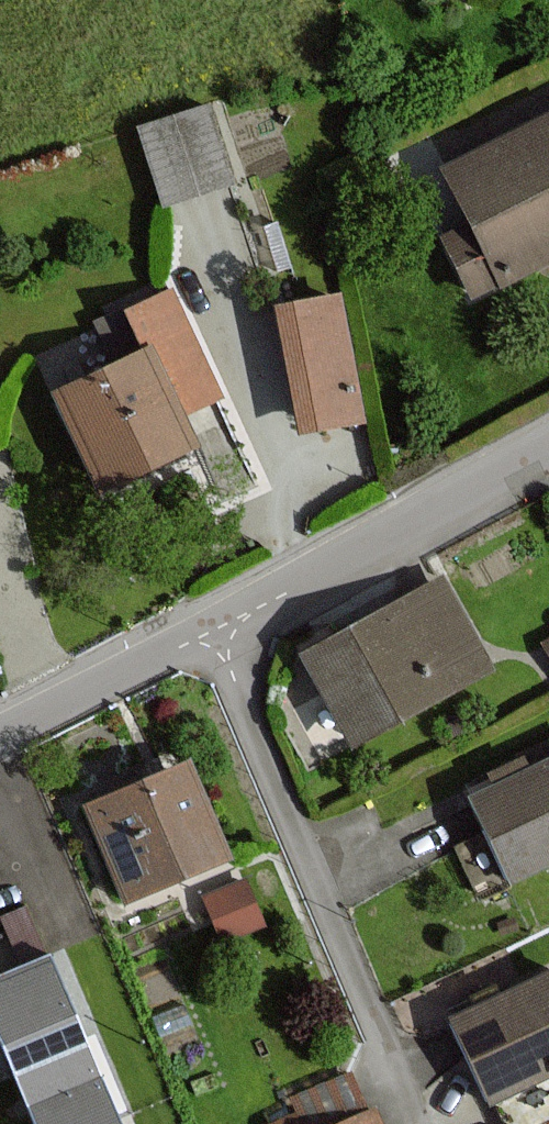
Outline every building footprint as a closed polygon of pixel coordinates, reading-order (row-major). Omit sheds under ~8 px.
[(418,159),(449,223),(420,237),(452,301),(548,253),(548,95),(418,159)] [(196,96),(120,122),(147,203),(224,177),(196,96)] [(216,399),(156,279),(97,308),(113,339),(157,428),(216,399)] [(318,288),(251,301),(276,428),(343,415),(318,288)] [(157,428),(113,339),(29,381),(80,485),(165,444),(157,428)] [(443,588),(312,659),(354,738),(486,667),(443,588)] [(475,798),(514,877),(548,860),(548,762),(475,798)] [(190,768),(91,810),(128,895),(226,853),(190,768)] [(251,872),(210,888),(226,929),(267,912),(251,872)] [(0,987),(0,1029),(34,1107),(41,1123),(116,1123),(97,1080),(48,966),(0,987)] [(460,1021),(494,1097),(548,1073),(548,981),(490,1007),(460,1021)] [(350,1123),(378,1123),(374,1114),(350,1123)]
